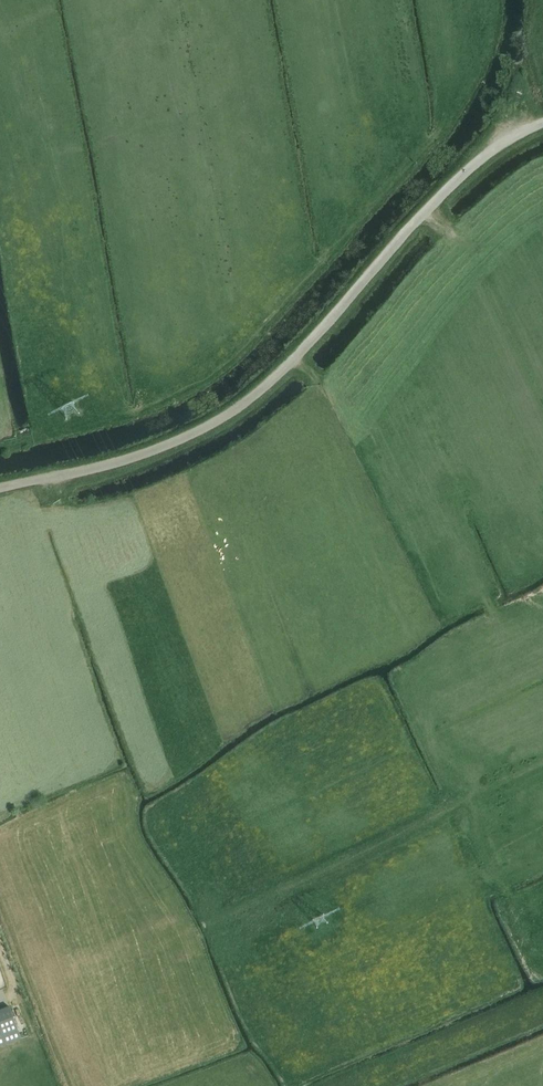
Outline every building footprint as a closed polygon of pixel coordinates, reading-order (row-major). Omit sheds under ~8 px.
[(21,1040),(10,1008),(0,1011),(0,1048),(21,1040)]
